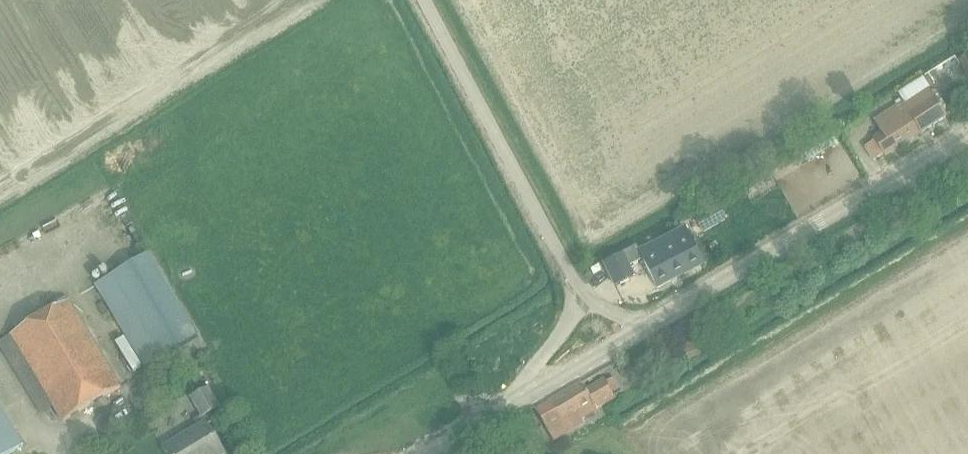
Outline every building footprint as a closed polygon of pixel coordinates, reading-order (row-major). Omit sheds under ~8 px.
[(958,58),(965,69),(967,67),(967,52),(958,58)] [(875,140),(864,147),(873,160),(884,154),(885,155),(945,116),(935,100),(929,90),(905,105),(903,102),(874,120),(882,133),(874,138),(875,140)] [(719,207),(696,220),(703,233),(726,220),(719,207)] [(637,247),(604,264),(616,286),(634,277),(629,268),(644,261),(657,286),(703,262),(685,228),(639,252),(637,247)] [(97,287),(146,367),(199,334),(149,254),(97,287)] [(40,413),(54,406),(63,422),(120,388),(69,301),(12,334),(16,342),(3,350),(40,413)] [(545,359),(552,368),(565,356),(558,348),(545,359)] [(144,390),(162,379),(155,368),(137,379),(144,390)] [(582,382),(549,401),(535,409),(554,442),(586,424),(583,420),(602,409),(600,407),(615,398),(605,381),(587,391),(582,382)] [(213,437),(206,425),(223,415),(218,408),(219,408),(207,389),(190,399),(202,418),(194,422),(198,429),(166,449),(169,453),(224,453),(213,437)] [(0,409),(0,453),(3,453),(20,444),(0,409)]
